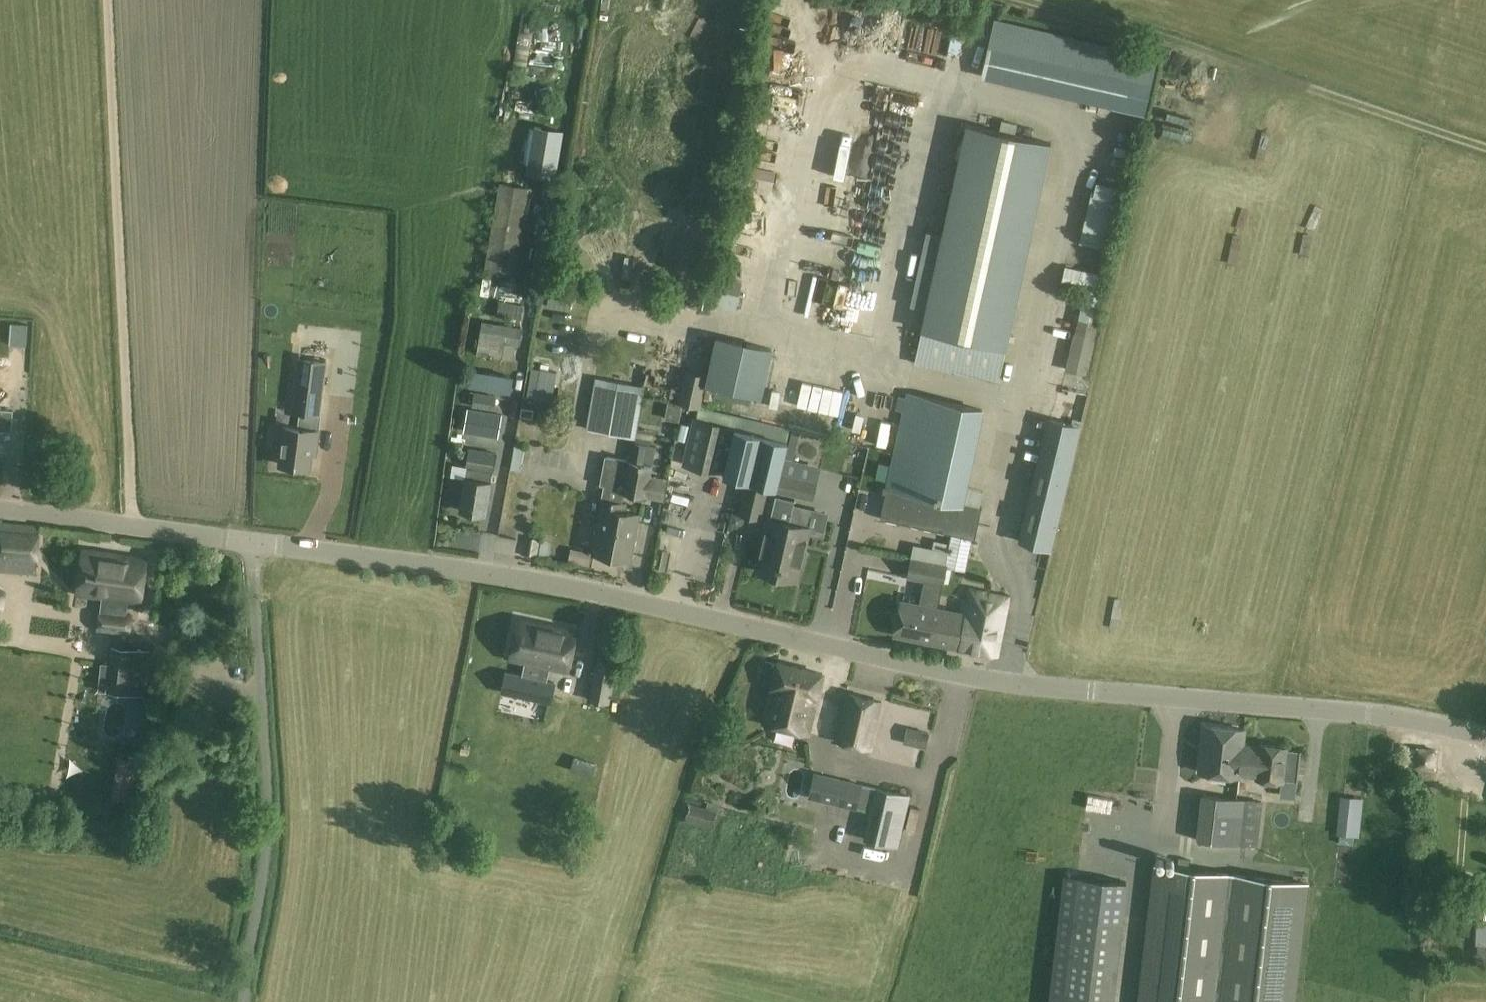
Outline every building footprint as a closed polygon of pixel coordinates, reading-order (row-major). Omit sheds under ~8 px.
[(917,17),(916,40),(954,43),(956,20),(917,17)] [(1134,51),(996,19),(982,78),(1120,110),(1145,115),(1158,56),(1134,51)] [(1169,112),(1194,121),(1200,103),(1213,108),(1215,100),(1197,94),(1193,104),(1174,98),(1169,112)] [(524,117),(514,172),(537,177),(550,110),(534,107),(532,119),(524,117)] [(921,123),(923,109),(893,107),(892,120),(921,123)] [(970,121),(1007,132),(1010,120),(973,109),(970,121)] [(1165,131),(1184,131),(1184,120),(1165,120),(1165,131)] [(913,302),(930,306),(917,363),(999,381),(1051,144),(970,126),(945,235),(929,232),(913,302)] [(500,184),(485,271),(514,276),(528,189),(500,184)] [(1080,243),(1109,250),(1121,199),(1092,192),(1080,243)] [(526,260),(538,264),(544,240),(532,237),(526,260)] [(743,302),(748,274),(725,270),(720,298),(743,302)] [(497,314),(521,318),(524,305),(500,300),(497,314)] [(522,329),(483,322),(477,353),(502,357),(505,342),(520,344),(522,329)] [(1074,333),(1065,369),(1087,374),(1096,338),(1074,333)] [(717,336),(707,383),(761,395),(772,349),(717,336)] [(785,370),(785,353),(774,353),(773,370),(785,370)] [(280,464),(309,468),(312,447),(315,448),(318,430),(315,430),(317,414),(320,415),(326,362),(298,358),(292,411),(305,413),(303,428),(285,426),(280,464)] [(529,386),(552,390),(556,370),(532,366),(529,386)] [(465,384),(509,392),(511,380),(467,372),(465,384)] [(595,377),(586,429),(635,438),(645,386),(595,377)] [(851,420),(867,421),(868,386),(852,386),(851,420)] [(980,409),(906,391),(881,515),(954,532),(974,536),(975,536),(982,506),(962,502),(980,409)] [(472,406),(494,409),(496,397),(474,393),(472,406)] [(532,417),(534,409),(522,407),(521,415),(532,417)] [(13,432),(14,410),(0,409),(0,431),(13,432)] [(468,409),(464,428),(499,434),(502,415),(468,409)] [(789,440),(693,416),(681,462),(777,487),(789,440)] [(1051,419),(1022,540),(1052,547),(1081,426),(1051,419)] [(520,435),(520,459),(534,459),(534,435),(520,435)] [(605,456),(600,485),(604,485),(601,500),(602,500),(602,499),(622,503),(624,492),(664,499),(668,479),(650,476),(652,465),(656,447),(632,443),(629,461),(613,458),(613,457),(605,456)] [(494,471),(497,453),(470,449),(467,467),(466,479),(465,479),(460,510),(487,514),(492,483),(491,483),(493,471),(494,471)] [(783,472),(783,473),(779,489),(779,493),(814,500),(819,480),(783,472)] [(762,520),(769,486),(747,482),(740,513),(746,514),(745,516),(762,520)] [(776,496),(771,519),(770,518),(758,571),(779,575),(790,523),(794,504),(795,500),(776,496)] [(622,503),(602,499),(602,500),(592,552),(631,559),(640,514),(625,511),(626,504),(622,503)] [(779,575),(799,579),(811,527),(809,527),(813,508),(794,504),(790,523),(779,575)] [(685,514),(664,515),(666,560),(687,559),(685,514)] [(40,525),(0,523),(0,572),(36,574),(40,525)] [(540,528),(539,544),(558,545),(559,529),(540,528)] [(971,551),(974,536),(954,532),(951,546),(971,551)] [(99,630),(130,633),(131,614),(125,614),(127,601),(141,603),(147,559),(83,550),(77,593),(114,599),(113,613),(100,612),(99,630)] [(591,554),(571,550),(569,563),(589,566),(591,554)] [(903,601),(896,634),(937,642),(943,609),(938,608),(947,564),(912,556),(907,577),(924,581),(919,604),(903,601)] [(966,613),(943,609),(937,642),(997,654),(1008,597),(971,589),(966,613)] [(536,673),(536,671),(542,672),(543,666),(569,671),(577,631),(518,618),(510,659),(528,663),(521,695),(515,694),(497,781),(543,792),(546,781),(552,783),(554,773),(548,772),(565,689),(541,684),(542,680),(540,679),(541,675),(536,673)] [(151,650),(112,645),(110,664),(101,663),(98,691),(146,696),(151,650)] [(609,704),(618,661),(599,656),(589,700),(609,704)] [(779,664),(766,722),(811,732),(824,674),(779,664)] [(837,741),(872,749),(883,702),(848,694),(837,741)] [(1246,729),(1206,724),(1200,771),(1240,776),(1241,773),(1257,775),(1257,778),(1284,781),(1284,779),(1297,781),(1301,750),(1288,748),(1288,747),(1262,744),(1262,747),(1244,745),(1246,729)] [(903,743),(926,749),(930,732),(908,726),(903,743)] [(597,763),(575,756),(570,769),(592,776),(597,763)] [(823,800),(875,812),(869,840),(898,847),(910,796),(828,777),(823,800)] [(1198,838),(1251,844),(1256,800),(1203,794),(1198,838)] [(685,821),(713,828),(720,804),(708,801),(707,807),(690,802),(685,821)] [(1305,879),(1152,862),(1137,1001),(1292,1001),(1305,879)] [(1080,876),(1066,1001),(1115,1001),(1128,881),(1080,876)] [(1476,943),(1477,943),(1476,955),(1485,955),(1485,880),(1479,879),(1476,943)]
